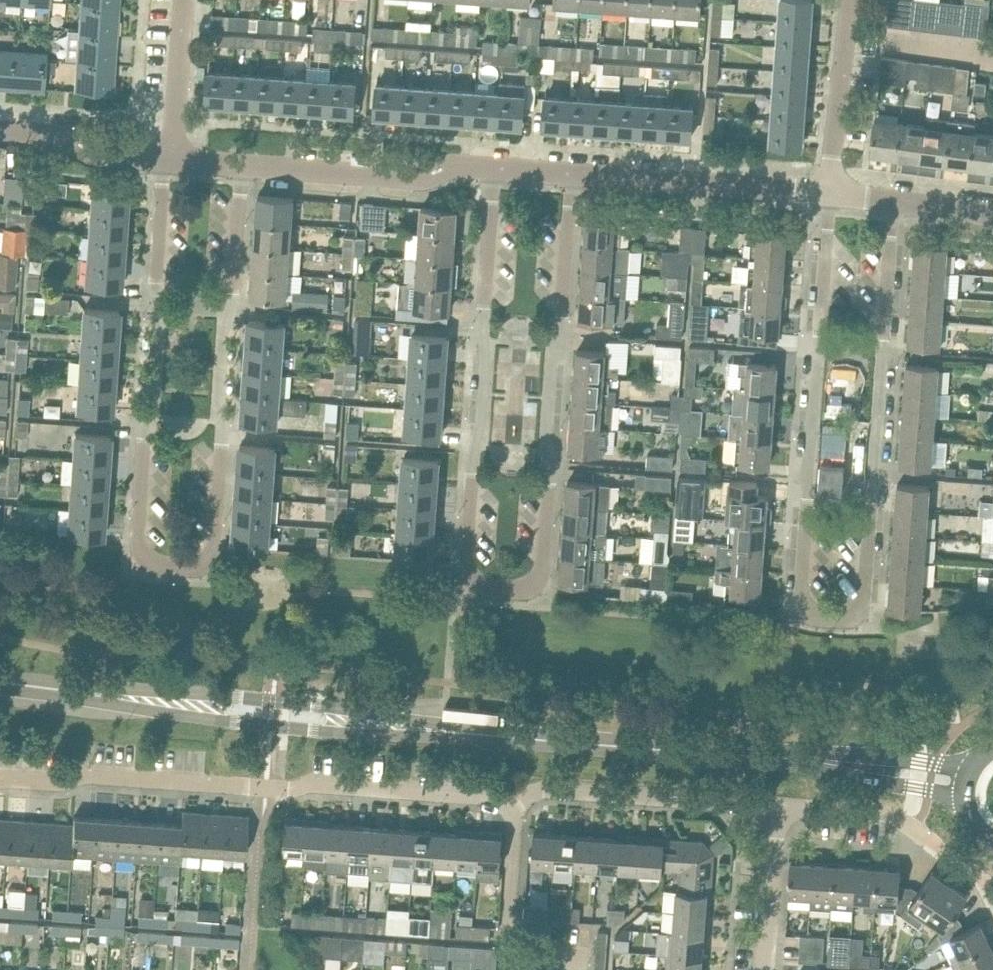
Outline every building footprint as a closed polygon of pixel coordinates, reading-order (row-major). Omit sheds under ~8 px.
[(313,40),(315,40),(332,41),(332,29),(334,0),(328,0),(327,28),(314,27),(314,33),(313,40)] [(603,7),(626,9),(627,0),(603,0),(603,7)] [(626,9),(650,10),(651,0),(627,0),(626,9)] [(650,10),(674,12),(675,0),(651,0),(650,10)] [(674,12),(700,14),(701,3),(701,0),(675,0),(674,12)] [(713,3),(712,15),(722,16),(723,0),(713,0),(713,3)] [(779,20),(810,23),(812,0),(781,0),(779,20)] [(886,25),(911,28),(913,11),(914,0),(889,0),(886,25)] [(911,28),(936,31),(938,14),(940,0),(936,0),(914,0),(913,11),(911,28)] [(938,14),(936,31),(960,34),(963,17),(964,3),(940,0),(938,14)] [(963,17),(960,34),(985,36),(986,36),(990,3),(970,1),(965,0),(965,3),(964,3),(963,17)] [(118,5),(82,2),(80,31),(116,34),(118,5)] [(332,29),(332,41),(351,42),(362,43),(362,31),(366,31),(367,31),(367,14),(355,13),(354,26),(348,26),(348,29),(332,29)] [(519,43),(502,42),(501,53),(519,54),(538,55),(539,43),(542,16),(521,14),(519,43)] [(236,17),(212,15),(211,26),(236,28),(236,17)] [(722,16),(712,15),(711,34),(721,34),(722,16)] [(385,17),(372,16),(371,38),(406,40),(407,29),(384,27),(385,17)] [(260,18),(236,17),(236,28),(260,29),(260,18)] [(284,20),(260,18),(260,29),(284,31),(284,20)] [(308,22),(284,20),(284,31),(307,33),(308,22)] [(779,20),(778,44),(808,46),(810,23),(779,20)] [(454,32),(431,31),(430,42),(454,43),(455,25),(455,24),(454,32)] [(455,25),(454,43),(477,45),(478,34),(479,26),(474,26),(455,25)] [(431,31),(407,29),(406,40),(430,42),(431,31)] [(116,34),(80,31),(78,60),(114,63),(116,34)] [(483,51),(501,53),(502,42),(502,32),(490,31),(490,41),(484,40),(483,51)] [(235,34),(218,33),(217,43),(234,45),(235,34)] [(259,36),(235,34),(234,45),(259,46),(259,36)] [(284,38),(259,36),(259,46),(283,48),(284,38)] [(302,39),(284,38),(283,48),(302,50),(302,39)] [(315,40),(315,50),(331,51),(332,41),(315,40)] [(332,41),(331,51),(350,51),(351,42),(332,41)] [(625,43),(601,42),(600,54),(624,56),(625,43)] [(576,58),(576,46),(539,43),(538,55),(555,57),(573,58),(576,58)] [(649,45),(625,43),(624,56),(648,57),(649,45)] [(778,44),(776,69),(807,71),(808,46),(778,44)] [(673,46),(649,45),(648,57),(672,59),(673,46)] [(404,47),(386,46),(385,56),(403,57),(404,47)] [(594,47),(576,46),(576,58),(591,59),(593,59),(594,47)] [(673,46),(672,59),(696,60),(697,48),(693,48),(673,46)] [(720,47),(710,46),(709,64),(719,65),(720,47)] [(422,48),(404,47),(403,57),(421,58),(422,48)] [(0,49),(0,87),(14,88),(17,51),(0,49)] [(435,49),(434,59),(452,61),(453,51),(435,49)] [(46,53),(17,51),(14,88),(43,90),(46,53)] [(471,52),(453,51),(452,61),(470,62),(471,52)] [(482,61),(501,63),(501,53),(483,51),(482,61)] [(501,63),(500,68),(504,69),(517,70),(517,64),(519,64),(519,54),(501,53),(501,63)] [(906,72),(908,60),(882,56),(881,69),(906,72)] [(554,66),(573,68),(573,58),(555,57),(554,66)] [(573,58),(573,68),(579,68),(597,69),(597,62),(591,62),(591,59),(576,58),(573,58)] [(114,63),(78,60),(75,89),(112,92),(114,63)] [(919,61),(908,60),(906,72),(906,76),(918,77),(917,86),(928,88),(932,63),(919,61)] [(622,63),(603,61),(603,72),(621,73),(622,63)] [(640,64),(622,63),(621,73),(639,74),(640,64)] [(956,66),(932,63),(928,88),(953,91),(956,66)] [(719,65),(709,64),(707,82),(717,83),(719,65)] [(652,65),(651,75),(670,77),(671,66),(652,65)] [(688,68),(671,66),(670,77),(687,78),(688,68)] [(969,68),(956,66),(953,91),(967,93),(969,68)] [(776,69),(774,92),(805,94),(807,71),(776,69)] [(232,73),(208,71),(206,102),(230,103),(232,73)] [(232,73),(230,103),(255,105),(256,75),(232,73)] [(281,77),(256,75),(255,105),(278,107),(281,77)] [(281,77),(279,107),(304,109),(306,78),(281,77)] [(306,78),(304,109),(327,111),(329,80),(306,78)] [(356,82),(329,80),(327,111),(354,113),(354,112),(362,112),(364,84),(356,84),(356,82)] [(499,91),(497,123),(522,125),(524,105),(525,93),(525,84),(500,82),(499,91)] [(376,94),(374,114),(398,116),(400,84),(376,83),(376,94)] [(400,84),(398,116),(423,118),(425,86),(400,84)] [(425,86),(423,118),(448,119),(450,88),(425,86)] [(475,90),(450,88),(448,119),(473,121),(475,90)] [(499,91),(475,90),(473,121),(497,123),(499,91)] [(805,94),(774,92),(772,117),(803,119),(805,94)] [(568,128),(570,97),(545,95),(543,126),(568,128)] [(706,95),(705,113),(715,114),(716,95),(706,95)] [(595,99),(570,97),(568,128),(592,130),(595,99)] [(619,101),(595,99),(592,130),(617,132),(619,101)] [(978,99),(977,108),(992,111),(992,102),(978,99)] [(619,101),(617,132),(641,133),(643,102),(619,101)] [(643,102),(641,133),(665,135),(667,104),(643,102)] [(667,104),(665,135),(691,137),(692,117),(693,106),(667,104)] [(715,114),(705,113),(704,131),(714,131),(715,114)] [(919,151),(918,159),(942,162),(949,118),(928,115),(926,126),(923,125),(919,151)] [(772,117),(771,143),(801,145),(803,119),(772,117)] [(975,121),(949,118),(942,162),(970,166),(975,121)] [(899,122),(875,119),(871,152),(894,156),(899,122)] [(975,121),(970,166),(992,169),(992,135),(974,132),(975,121)] [(923,125),(899,122),(894,156),(918,159),(923,125)] [(14,166),(13,176),(22,177),(22,166),(14,166)] [(5,176),(3,201),(21,202),(23,178),(5,176)] [(45,179),(34,178),(33,195),(44,196),(44,191),(45,179)] [(45,179),(44,191),(55,192),(55,180),(45,179)] [(128,185),(93,183),(91,208),(126,211),(128,185)] [(293,197),(258,195),(256,220),(292,223),(293,197)] [(2,201),(1,211),(7,211),(6,227),(15,228),(25,228),(26,212),(20,212),(21,202),(3,201),(2,201)] [(352,202),(341,201),(340,217),(350,218),(352,202)] [(382,204),(363,203),(362,228),(381,229),(382,204)] [(457,209),(421,207),(420,232),(455,235),(457,209)] [(126,211),(91,208),(89,233),(125,236),(126,211)] [(36,213),(26,212),(25,228),(35,229),(36,213)] [(621,221),(587,219),(585,244),(619,247),(620,235),(621,221)] [(292,223),(256,220),(254,245),(290,248),(292,223)] [(692,227),(681,226),(680,251),(691,252),(692,227)] [(3,227),(1,252),(18,253),(25,254),(26,245),(24,245),(25,228),(15,228),(6,227),(3,227)] [(706,228),(692,227),(691,252),(705,253),(706,228)] [(35,229),(25,228),(24,245),(26,245),(34,245),(35,229)] [(455,235),(420,232),(418,257),(453,260),(455,235)] [(786,234),(758,232),(758,244),(750,243),(750,256),(784,259),(786,234)] [(125,236),(89,233),(87,258),(123,261),(125,236)] [(355,236),(345,236),(344,252),(354,253),(355,236)] [(365,237),(355,236),(354,253),(364,253),(365,237)] [(947,245),(915,243),(914,268),(946,271),(947,245)] [(585,244),(583,269),(617,271),(629,272),(631,248),(619,247),(585,244)] [(290,248),(254,245),(252,270),(288,273),(290,248)] [(691,252),(680,251),(678,276),(688,276),(688,264),(690,262),(691,252)] [(354,253),(344,252),(343,268),(353,269),(354,253)] [(705,253),(691,252),(690,262),(691,260),(692,260),(694,264),(693,277),(703,278),(705,253)] [(354,253),(353,269),(363,270),(364,253),(354,253)] [(737,267),(736,281),(742,281),(748,282),(782,284),(784,259),(750,256),(749,257),(756,258),(756,268),(749,268),(737,267)] [(418,257),(416,282),(451,285),(452,275),(457,275),(458,262),(453,262),(453,260),(418,257)] [(123,261),(87,258),(85,284),(121,286),(123,261)] [(914,268),(912,293),(944,296),(946,271),(914,268)] [(583,269),(581,293),(609,295),(615,295),(623,296),(627,296),(629,272),(617,271),(583,269)] [(16,271),(6,270),(4,287),(15,288),(16,271)] [(288,273),(252,270),(251,296),(286,298),(288,273)] [(39,273),(28,272),(27,289),(37,289),(39,273)] [(687,289),(688,276),(678,276),(667,275),(666,288),(687,289)] [(703,278),(693,277),(691,302),(701,302),(703,278)] [(400,281),(398,307),(405,307),(404,316),(439,319),(440,310),(450,310),(451,285),(416,282),(400,281)] [(742,281),(741,305),(780,308),(781,305),(785,305),(786,295),(781,295),(782,284),(748,282),(742,281)] [(294,306),(327,307),(327,291),(295,290),(294,306)] [(3,302),(2,309),(14,310),(15,294),(0,293),(0,302),(3,302)] [(627,296),(609,295),(581,293),(579,319),(625,322),(627,296)] [(912,293),(910,317),(942,319),(944,296),(912,293)] [(68,313),(69,298),(26,294),(25,311),(43,313),(43,311),(68,313)] [(335,294),(333,311),(344,312),(345,295),(335,294)] [(368,297),(357,296),(356,313),(366,313),(368,297)] [(691,302),(690,326),(691,326),(690,338),(707,339),(710,303),(701,302),(691,302)] [(739,331),(738,342),(776,345),(777,334),(778,334),(780,308),(741,305),(740,316),(748,317),(747,332),(739,331)] [(119,310),(84,308),(82,333),(117,336),(119,310)] [(344,318),(332,317),(332,332),(343,333),(344,318)] [(910,317),(908,343),(928,344),(940,345),(942,319),(910,317)] [(366,336),(366,319),(355,319),(354,335),(366,336)] [(249,320),(247,346),(282,349),(284,323),(269,321),(249,320)] [(658,322),(657,336),(682,337),(683,324),(658,322)] [(412,332),(411,357),(446,360),(448,335),(412,332)] [(117,336),(82,333),(80,358),(116,361),(117,336)] [(6,337),(5,353),(16,354),(17,337),(6,337)] [(17,337),(16,354),(27,355),(28,338),(17,337)] [(681,346),(656,344),(655,356),(664,357),(662,381),(680,382),(682,357),(681,357),(681,346)] [(282,349),(247,346),(245,370),(281,373),(282,349)] [(687,358),(685,387),(695,388),(695,384),(695,382),(696,376),(697,359),(714,360),(715,348),(690,346),(689,358),(687,358)] [(577,350),(575,379),(607,382),(609,382),(610,377),(618,378),(619,366),(610,366),(611,352),(609,352),(597,351),(577,350)] [(16,354),(5,353),(4,369),(15,370),(16,354)] [(27,355),(16,354),(15,370),(26,370),(27,355)] [(116,361),(80,358),(78,384),(114,386),(116,361)] [(411,358),(409,383),(444,386),(446,360),(411,358)] [(336,361),(335,377),(345,378),(347,361),(336,361)] [(347,361),(345,378),(356,378),(357,362),(347,361)] [(727,361),(725,390),(733,390),(738,391),(739,391),(774,394),(776,364),(727,361)] [(907,363),(905,389),(938,391),(939,366),(927,365),(907,363)] [(245,371),(243,395),(279,397),(281,373),(245,371)] [(345,378),(335,377),(334,393),(344,394),(345,378)] [(356,378),(345,378),(344,394),(355,394),(356,378)] [(609,382),(575,379),(573,404),(614,407),(616,390),(609,390),(609,382)] [(409,383),(407,407),(442,410),(444,386),(409,383)] [(114,386),(78,384),(77,409),(112,412),(114,386)] [(680,395),(679,411),(691,412),(692,395),(702,396),(703,385),(695,384),(695,388),(685,387),(685,395),(680,395)] [(938,391),(905,389),(903,413),(936,416),(938,391)] [(733,390),(731,415),(737,415),(772,418),(774,394),(739,391),(738,391),(733,390)] [(672,394),(671,411),(679,411),(680,395),(679,395),(672,394)] [(243,395),(242,421),(262,422),(274,423),(277,423),(278,412),(305,414),(307,399),(279,397),(243,395)] [(17,414),(29,414),(30,398),(18,397),(17,414)] [(612,428),(614,407),(573,404),(571,428),(603,431),(604,427),(612,428)] [(442,410),(407,407),(405,433),(440,435),(442,410)] [(679,411),(652,409),(652,418),(678,420),(679,411)] [(691,412),(679,411),(678,420),(680,420),(679,429),(682,433),(682,436),(694,437),(696,435),(690,421),(691,412)] [(903,413),(901,437),(934,439),(936,416),(903,413)] [(729,415),(728,440),(735,440),(770,443),(772,418),(737,415),(731,415),(729,415)] [(337,420),(326,419),(325,436),(336,436),(337,420)] [(27,437),(28,420),(17,420),(16,436),(27,437)] [(347,437),(359,438),(360,422),(348,421),(347,437)] [(603,431),(571,428),(570,450),(602,452),(603,431)] [(110,435),(75,433),(73,458),(108,461),(110,435)] [(694,437),(682,436),(680,457),(682,457),(681,469),(706,471),(707,458),(691,457),(686,446),(694,437)] [(901,437),(899,463),(919,464),(931,465),(932,465),(945,466),(947,440),(934,439),(901,437)] [(770,443),(735,440),(734,450),(733,462),(769,465),(770,443)] [(335,443),(324,442),(323,458),(334,459),(335,443)] [(357,461),(358,445),(347,444),(345,460),(357,461)] [(275,447),(240,445),(238,470),(273,473),(275,447)] [(648,454),(647,467),(672,468),(673,455),(648,454)] [(19,455),(9,455),(8,462),(7,479),(29,480),(30,474),(18,473),(19,455)] [(62,457),(60,482),(71,483),(107,486),(108,461),(73,458),(62,457)] [(403,457),(401,482),(437,485),(439,459),(403,457)] [(7,479),(8,462),(0,462),(0,478),(7,479)] [(238,470),(236,496),(272,498),(273,473),(238,470)] [(672,476),(646,475),(645,488),(671,489),(672,476)] [(678,489),(676,517),(692,518),(702,519),(705,479),(680,477),(679,489),(678,489)] [(7,479),(6,495),(17,496),(18,480),(29,481),(29,480),(7,479)] [(730,479),(727,521),(730,521),(765,523),(765,519),(770,520),(771,507),(766,507),(767,495),(756,495),(757,481),(736,480),(730,479)] [(566,501),(566,509),(608,512),(608,504),(609,497),(610,484),(600,483),(588,482),(568,481),(566,501)] [(437,485),(401,482),(400,507),(435,510),(437,485)] [(107,486),(71,483),(69,508),(105,511),(107,486)] [(898,483),(896,509),(928,511),(930,486),(918,485),(898,483)] [(328,486),(327,502),(337,502),(338,487),(328,486)] [(349,487),(338,487),(337,502),(337,503),(348,503),(349,487)] [(236,496),(234,520),(270,523),(272,498),(236,496)] [(337,502),(327,502),(326,518),(336,519),(337,503),(337,502)] [(348,503),(337,503),(336,519),(347,519),(348,503)] [(435,510),(400,507),(398,532),(433,535),(435,510)] [(105,511),(69,508),(68,534),(103,536),(105,511)] [(606,533),(607,524),(608,512),(566,509),(564,534),(607,537),(607,533),(606,533)] [(896,509),(894,533),(926,535),(928,511),(896,509)] [(10,513),(9,529),(20,530),(21,514),(10,513)] [(652,517),(651,530),(655,530),(654,540),(669,541),(670,514),(660,513),(660,517),(652,517)] [(676,517),(675,529),(691,530),(692,518),(676,517)] [(270,523),(234,520),(233,546),(268,548),(270,523)] [(765,523),(730,521),(728,545),(763,548),(765,523)] [(433,535),(398,532),(396,558),(431,560),(433,535)] [(894,533),(892,557),(924,559),(926,535),(894,533)] [(607,537),(564,534),(562,559),(594,561),(594,559),(605,559),(607,537)] [(319,535),(317,552),(328,553),(329,536),(319,535)] [(341,537),(340,554),(350,554),(352,538),(341,537)] [(668,550),(669,541),(654,540),(653,562),(669,563),(670,554),(668,550)] [(674,542),(674,551),(684,552),(685,542),(674,542)] [(719,545),(718,559),(718,570),(761,573),(763,548),(728,545),(719,545)] [(892,557),(891,581),(923,583),(924,559),(892,557)] [(562,559),(560,581),(588,583),(604,584),(605,562),(594,561),(562,559)] [(651,587),(642,586),(641,599),(665,601),(666,588),(668,588),(669,563),(653,562),(651,587)] [(761,573),(718,570),(717,579),(726,580),(725,593),(759,596),(761,573)] [(891,581),(889,607),(921,609),(922,590),(923,583),(891,581)] [(666,588),(665,601),(692,603),(693,590),(668,588),(666,588)] [(160,822),(158,860),(179,862),(180,849),(183,811),(182,811),(181,824),(160,822)] [(183,811),(180,849),(202,851),(205,812),(183,811)] [(226,814),(205,812),(202,851),(223,852),(226,814)] [(248,816),(226,814),(223,852),(245,854),(248,816)] [(52,822),(49,860),(71,862),(71,854),(74,816),(73,824),(52,822)] [(93,856),(96,817),(74,816),(71,854),(93,856)] [(117,819),(96,817),(93,856),(115,857),(117,819)] [(308,818),(286,817),(284,851),(306,853),(308,818)] [(0,818),(0,857),(6,857),(9,819),(0,818)] [(306,853),(305,866),(327,867),(327,859),(330,824),(330,820),(308,818),(306,853)] [(30,821),(9,819),(6,857),(28,859),(30,821)] [(139,821),(117,819),(115,857),(136,859),(139,821)] [(52,822),(30,821),(28,859),(49,860),(52,822)] [(160,822),(139,821),(136,859),(158,860),(160,822)] [(327,867),(326,871),(348,873),(348,872),(348,859),(351,825),(330,824),(327,859),(327,867)] [(348,859),(348,872),(369,873),(373,827),(351,825),(348,859)] [(394,828),(373,827),(369,873),(369,876),(390,878),(392,862),(394,828)] [(392,862),(390,878),(412,879),(413,864),(416,830),(394,828),(392,862)] [(480,831),(458,829),(458,833),(459,833),(456,864),(457,864),(478,865),(480,831)] [(413,864),(412,879),(433,881),(435,866),(437,831),(416,830),(413,864)] [(459,833),(458,833),(437,831),(435,866),(457,867),(457,864),(456,864),(459,833)] [(503,832),(480,831),(478,865),(477,878),(499,880),(503,832)] [(532,866),(551,868),(554,868),(556,834),(534,832),(532,866)] [(556,834),(554,868),(575,869),(578,835),(556,834)] [(599,837),(578,835),(575,869),(597,871),(599,837)] [(620,835),(620,838),(621,838),(619,869),(640,871),(643,836),(620,835)] [(664,838),(643,836),(640,871),(662,872),(662,869),(664,838)] [(620,838),(599,837),(597,871),(619,873),(619,869),(621,838),(620,838)] [(703,841),(664,838),(662,869),(672,869),(676,874),(709,847),(703,841)] [(714,852),(709,847),(676,874),(681,880),(680,889),(711,892),(714,852)] [(813,862),(791,860),(789,894),(811,895),(813,862)] [(813,862),(811,895),(810,907),(831,907),(835,863),(813,862)] [(835,863),(832,907),(852,908),(853,899),(856,865),(835,863)] [(856,865),(853,899),(865,900),(864,910),(875,909),(878,867),(856,865)] [(900,868),(878,867),(875,909),(896,910),(899,885),(900,868)] [(899,885),(896,910),(919,926),(926,917),(950,882),(932,870),(916,894),(912,891),(912,886),(899,885)] [(967,894),(950,882),(926,917),(942,928),(938,934),(943,942),(951,938),(950,937),(966,930),(965,929),(960,919),(955,921),(951,918),(967,894)] [(2,906),(2,914),(23,916),(24,907),(25,889),(9,888),(7,906),(2,906)] [(680,889),(676,889),(675,911),(709,913),(711,892),(680,889)] [(551,906),(525,904),(524,917),(550,919),(551,906)] [(112,905),(111,907),(110,925),(124,926),(126,906),(112,905)] [(39,908),(24,907),(23,916),(38,917),(39,908)] [(95,915),(95,924),(109,925),(110,925),(111,907),(103,907),(102,915),(95,915)] [(572,907),(564,907),(563,920),(571,920),(572,907)] [(581,908),(572,907),(571,920),(580,921),(581,908)] [(616,909),(608,908),(607,923),(615,923),(616,909)] [(52,919),(66,920),(67,910),(53,909),(52,919)] [(430,922),(430,934),(450,936),(452,910),(431,909),(430,922)] [(626,909),(616,909),(615,923),(617,924),(625,916),(626,909)] [(82,911),(67,910),(66,920),(81,921),(82,911)] [(675,911),(673,932),(704,935),(707,935),(709,913),(675,911)] [(300,925),(301,912),(293,912),(292,924),(300,925)] [(323,914),(301,912),(300,925),(322,927),(323,914)] [(344,915),(323,914),(322,927),(343,928),(344,915)] [(138,925),(153,926),(154,916),(139,915),(138,925)] [(344,915),(343,928),(352,929),(353,916),(344,915)] [(168,917),(154,916),(153,926),(167,927),(168,917)] [(387,918),(366,917),(365,930),(387,931),(387,918)] [(182,928),(196,929),(197,919),(182,918),(182,928)] [(387,918),(387,931),(408,933),(409,920),(387,918)] [(211,920),(197,919),(196,929),(210,930),(211,920)] [(1,920),(1,929),(22,930),(22,922),(1,920)] [(409,920),(408,933),(421,934),(430,934),(430,922),(422,921),(409,920)] [(22,922),(22,930),(37,931),(37,923),(22,922)] [(240,923),(226,922),(225,931),(240,932),(240,923)] [(943,942),(942,942),(951,961),(960,957),(990,942),(980,922),(965,929),(966,930),(950,937),(951,938),(943,942)] [(473,937),(474,925),(457,923),(456,936),(473,937)] [(52,924),(51,933),(65,934),(66,925),(52,924)] [(109,925),(95,924),(94,933),(109,934),(109,925)] [(81,926),(66,925),(65,934),(80,935),(81,926)] [(110,925),(109,925),(109,934),(124,935),(124,926),(110,925)] [(491,926),(474,925),(473,937),(490,939),(491,926)] [(630,938),(631,929),(624,928),(615,935),(615,937),(630,938)] [(608,931),(598,930),(598,942),(607,943),(608,931)] [(137,940),(152,941),(152,932),(138,931),(137,940)] [(659,931),(658,953),(668,953),(702,956),(704,935),(673,932),(659,931)] [(174,933),(152,932),(152,941),(173,942),(174,933)] [(195,935),(174,933),(173,942),(195,944),(195,935)] [(801,934),(800,947),(824,949),(825,936),(801,934)] [(217,936),(195,935),(195,944),(195,951),(209,952),(210,945),(216,946),(217,936)] [(321,935),(319,956),(341,958),(343,936),(334,936),(321,935)] [(238,947),(239,938),(217,936),(216,946),(238,947)] [(343,936),(341,958),(363,959),(365,938),(351,937),(343,936)] [(615,937),(615,945),(629,946),(630,938),(615,937)] [(386,939),(377,939),(376,951),(385,952),(386,939)] [(395,940),(386,939),(385,952),(394,953),(395,940)] [(829,941),(828,963),(840,964),(849,964),(850,952),(851,943),(829,941)] [(420,942),(420,955),(428,955),(429,942),(420,942)] [(445,958),(446,944),(429,942),(428,955),(428,957),(445,958)] [(598,942),(596,966),(605,967),(607,943),(598,942)] [(951,961),(955,969),(982,969),(992,965),(992,948),(990,942),(960,957),(951,961)] [(464,945),(455,944),(454,957),(463,958),(464,945)] [(498,947),(464,945),(463,958),(471,958),(470,969),(472,969),(497,969),(498,947)] [(824,949),(800,947),(799,961),(823,962),(824,949)] [(871,954),(850,952),(849,964),(870,966),(871,954)] [(668,953),(667,969),(701,969),(702,956),(668,953)] [(880,955),(871,954),(870,966),(879,966),(880,955)]
